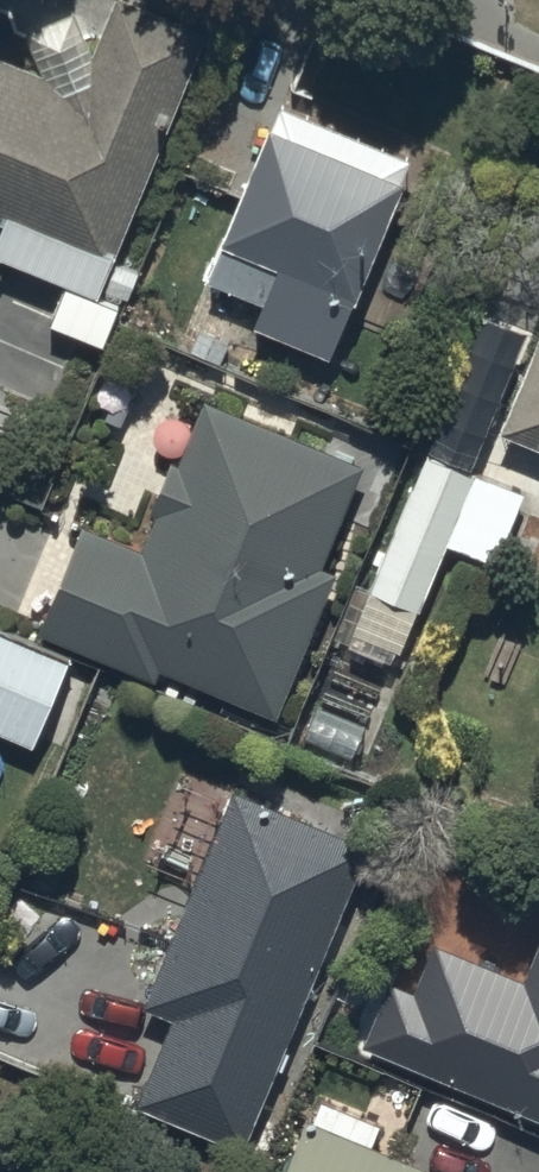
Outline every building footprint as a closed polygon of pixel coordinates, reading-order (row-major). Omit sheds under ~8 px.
[(0,47),(0,211),(2,212),(0,217),(0,246),(96,286),(205,21),(155,0),(107,0),(90,43),(72,1),(48,11),(23,22),(29,36),(42,65),(0,47)] [(330,365),(401,190),(411,166),(278,112),(206,290),(260,312),(252,333),(330,365)] [(500,440),(538,456),(538,343),(500,440)] [(85,530),(37,637),(156,691),(162,677),(271,726),(334,584),(318,577),(363,476),(206,406),(177,470),(169,466),(147,517),(152,519),(137,554),(85,530)] [(522,493),(422,454),(349,638),(400,658),(441,552),(491,571),(522,493)] [(0,637),(0,739),(35,753),(71,665),(0,637)] [(370,846),(232,789),(139,1015),(167,1027),(131,1113),(241,1159),(370,846)] [(284,1171),(425,1171),(372,1150),(381,1129),(323,1105),(313,1129),(304,1125),(284,1171)]
